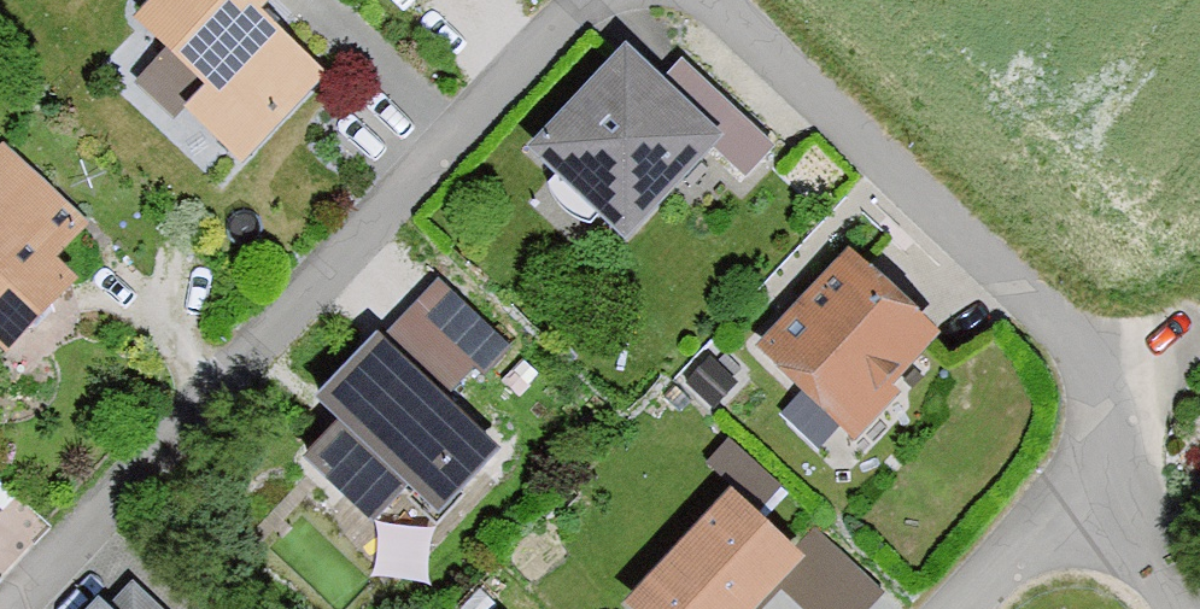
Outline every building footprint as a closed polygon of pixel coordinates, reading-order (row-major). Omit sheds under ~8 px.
[(314,74),(249,13),(260,0),(162,0),(143,21),(208,82),(187,105),(240,154),(314,74)] [(624,227),(707,139),(625,62),(542,150),(624,227)] [(47,306),(68,284),(46,263),(80,227),(0,152),(0,339),(8,347),(30,324),(35,328),(52,311),(47,306)] [(927,336),(849,261),(766,348),(845,423),(927,336)] [(388,334),(437,380),(461,355),(482,375),(508,348),(438,281),(388,334)] [(457,490),(492,452),(375,342),(320,401),(344,423),(310,460),(373,520),(408,483),(416,491),(436,470),(457,490)] [(642,608),(744,608),(790,559),(731,503),(637,604),(642,608)] [(788,566),(836,608),(854,608),(885,574),(828,522),(788,566)]
